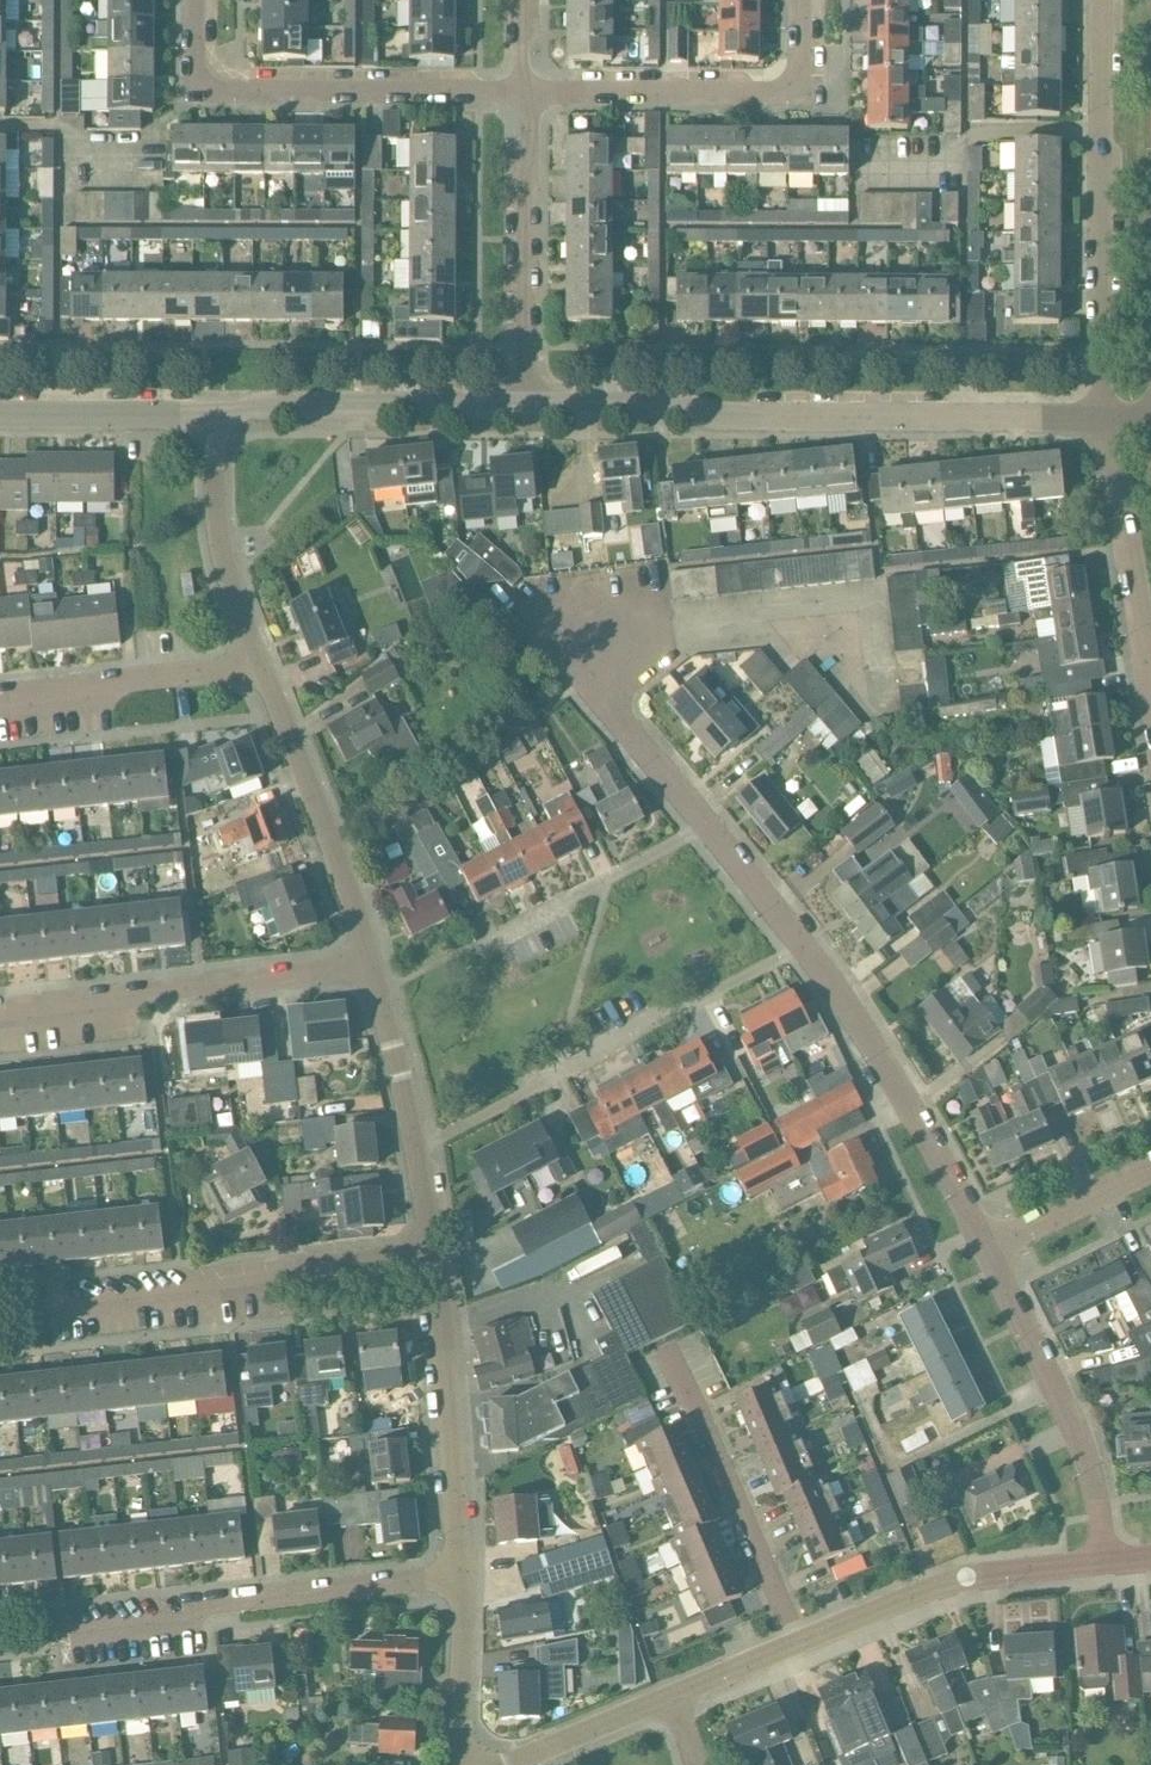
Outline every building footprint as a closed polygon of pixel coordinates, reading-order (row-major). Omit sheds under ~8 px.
[(54,22),(54,0),(43,0),(43,22),(54,22)] [(73,22),(73,0),(62,0),(62,22),(73,22)] [(154,22),(154,0),(111,0),(111,22),(154,22)] [(264,29),(306,29),(306,0),(264,0),(264,29)] [(356,29),(356,0),(344,0),(344,29),(356,29)] [(363,29),(375,29),(375,0),(363,0),(363,29)] [(455,29),(455,0),(411,0),(411,29),(455,29)] [(569,30),(612,30),(612,0),(569,0),(569,30)] [(660,0),(649,0),(649,30),(660,30),(660,0)] [(870,14),(908,15),(908,0),(870,0),(870,14)] [(961,0),(944,0),(944,10),(961,10),(961,0)] [(980,26),(980,0),(969,0),(969,26),(980,26)] [(1017,26),(1060,26),(1060,0),(1017,0),(1017,26)] [(668,4),(668,33),(685,33),(685,4),(668,4)] [(760,4),(721,4),(721,33),(760,33),(760,4)] [(908,15),(870,14),(870,44),(908,44),(908,43),(924,43),(924,30),(908,30),(908,15)] [(944,21),(944,44),(961,44),(961,21),(944,21)] [(7,51),(16,51),(16,34),(7,34),(7,22),(0,22),(0,51),(7,51)] [(43,52),(54,52),(54,22),(43,22),(43,52)] [(62,52),(73,52),(73,22),(62,22),(62,52)] [(154,52),(154,22),(111,22),(111,40),(92,40),(92,53),(111,53),(111,52),(154,52)] [(969,26),(969,56),(980,56),(980,26),(969,26)] [(1060,26),(1017,26),(1017,56),(1060,57),(1060,26)] [(264,29),(264,60),(306,60),(306,43),(320,43),(320,30),(306,30),(306,29),(264,29)] [(356,29),(344,29),(344,61),(356,61),(356,29)] [(375,61),(375,29),(363,29),(363,61),(375,61)] [(455,31),(455,29),(411,29),(411,47),(404,47),(404,60),(455,61),(455,47),(460,47),(460,31),(455,31)] [(612,30),(569,30),(569,61),(612,61),(612,30)] [(660,63),(660,30),(649,30),(649,62),(660,63)] [(684,62),(685,33),(668,33),(667,62),(684,62)] [(760,33),(721,33),(721,62),(760,62),(760,33)] [(870,44),(869,71),(908,71),(908,58),(924,58),(924,43),(908,43),(908,44),(870,44)] [(961,44),(944,44),(944,66),(961,66),(961,44)] [(54,82),(54,52),(43,52),(43,82),(54,82)] [(62,82),(73,82),(73,52),(62,52),(62,82)] [(111,82),(154,82),(154,52),(111,52),(111,53),(111,82)] [(969,86),(980,87),(980,56),(969,56),(969,86)] [(1003,74),(1003,87),(1017,87),(1060,87),(1060,57),(1017,56),(1017,74),(1003,74)] [(908,71),(869,71),(869,99),(926,99),(926,88),(908,88),(908,71)] [(944,99),(961,99),(961,78),(944,78),(944,99)] [(54,114),(54,82),(43,82),(43,114),(54,114)] [(73,82),(62,82),(62,116),(81,116),(81,83),(73,83),(73,82)] [(98,82),(98,114),(111,114),(111,119),(111,130),(142,130),(142,118),(142,114),(154,114),(154,82),(111,82),(98,82)] [(984,86),(980,87),(969,86),(969,122),(985,122),(984,86)] [(1060,87),(1017,87),(1017,117),(1060,118),(1060,87)] [(926,100),(926,99),(869,99),(869,129),(908,129),(908,114),(944,114),(944,136),(961,136),(961,99),(944,99),(944,100),(926,100)] [(398,139),(399,111),(381,111),(380,138),(398,139)] [(204,174),(205,131),(174,131),(174,143),(167,143),(167,174),(166,181),(176,182),(176,173),(204,174)] [(235,174),(235,131),(205,131),(204,174),(235,174)] [(265,131),(235,131),(235,174),(264,174),(265,131)] [(294,174),(294,131),(265,131),(264,174),(294,174)] [(324,174),(325,132),(294,131),(294,174),(324,174)] [(568,139),(568,171),(612,171),(612,156),(645,156),(645,173),(648,173),(648,171),(660,171),(660,133),(645,133),(645,140),(612,140),(612,139),(596,139),(596,131),(569,131),(569,139),(568,139)] [(325,132),(324,174),(356,174),(356,132),(325,132)] [(667,175),(699,175),(699,133),(667,133),(667,175)] [(729,175),(729,133),(699,133),(699,175),(729,175)] [(759,176),(759,133),(729,133),(729,175),(746,176),(746,188),(758,188),(759,176)] [(759,176),(789,176),(789,133),(759,133),(759,176)] [(819,176),(819,133),(789,133),(789,176),(819,176)] [(850,134),(819,133),(819,176),(850,176),(850,134)] [(6,169),(6,152),(19,152),(19,134),(6,134),(6,139),(0,139),(0,169),(6,169)] [(375,171),(375,172),(381,172),(382,139),(364,139),(363,171),(375,171)] [(42,140),(42,169),(54,170),(54,140),(42,140)] [(412,171),(455,171),(455,140),(412,140),(412,171)] [(1017,172),(1060,172),(1061,142),(1017,142),(1017,172)] [(968,172),(982,172),(982,149),(969,149),(968,172)] [(54,200),(54,170),(42,169),(42,170),(37,170),(37,200),(42,200),(54,200)] [(375,201),(375,172),(375,171),(363,171),(363,201),(375,201)] [(412,171),(412,201),(455,201),(455,171),(412,171)] [(612,201),(612,171),(568,171),(568,201),(612,201)] [(648,201),(660,201),(660,171),(648,171),(648,173),(648,201)] [(982,172),(968,172),(968,202),(980,202),(980,174),(982,174),(982,172)] [(1017,172),(1017,202),(1060,203),(1060,172),(1017,172)] [(76,223),(91,223),(91,194),(76,194),(76,223)] [(91,194),(91,223),(105,223),(105,194),(91,194)] [(105,194),(105,223),(119,223),(119,194),(105,194)] [(133,223),(133,194),(119,194),(119,223),(133,223)] [(147,223),(148,194),(133,194),(133,223),(147,223)] [(148,194),(147,223),(163,223),(162,194),(148,194)] [(860,224),(875,225),(875,195),(860,195),(860,224)] [(875,195),(875,225),(889,225),(889,195),(875,195)] [(889,225),(902,225),(903,225),(903,195),(889,195),(889,225)] [(902,225),(902,233),(917,233),(917,196),(903,195),(903,225),(902,225)] [(917,233),(920,233),(931,233),(932,196),(917,196),(917,233)] [(958,196),(942,196),(941,225),(958,225),(958,196)] [(42,230),(54,230),(54,200),(42,200),(42,230)] [(363,231),(375,231),(375,201),(363,201),(363,231)] [(455,201),(412,201),(412,231),(455,231),(455,201)] [(568,231),(612,231),(612,201),(568,201),(568,231)] [(648,231),(660,231),(660,201),(648,201),(648,231)] [(980,202),(968,202),(968,234),(980,234),(980,202)] [(1017,232),(1060,233),(1060,203),(1017,202),(1017,232)] [(204,223),(204,211),(173,211),(173,223),(204,223)] [(234,223),(234,211),(204,211),(204,223),(234,223)] [(264,212),(234,211),(234,223),(264,223),(264,212)] [(294,223),(294,212),(264,212),(264,223),(294,223)] [(324,223),(324,212),(294,212),(294,223),(324,223)] [(324,212),(324,223),(355,223),(355,212),(324,212)] [(667,224),(698,224),(698,214),(667,214),(667,224)] [(698,214),(698,224),(729,225),(729,214),(698,214)] [(729,214),(729,225),(759,225),(759,214),(729,214)] [(759,214),(759,225),(789,225),(789,214),(759,214)] [(789,214),(789,225),(819,225),(819,214),(789,214)] [(819,214),(819,225),(849,225),(849,214),(819,214)] [(54,260),(54,230),(42,230),(42,242),(32,242),(32,261),(42,261),(42,260),(54,260)] [(77,244),(103,244),(103,231),(76,231),(61,230),(61,259),(77,259),(77,244)] [(103,231),(103,244),(134,244),(134,231),(103,231)] [(134,244),(163,244),(163,231),(134,231),(134,244)] [(163,231),(163,244),(194,244),(194,231),(163,231)] [(194,244),(224,244),(224,231),(194,231),(194,244)] [(224,244),(254,244),(254,231),(224,231),(224,244)] [(254,244),(284,244),(284,231),(254,231),(254,244)] [(284,244),(313,244),(313,231),(284,231),(284,244)] [(345,232),(313,231),(313,244),(345,244),(345,232)] [(362,261),(375,261),(375,231),(363,231),(362,261)] [(455,231),(412,231),(412,261),(455,261),(455,231)] [(612,261),(612,231),(568,231),(568,261),(612,261)] [(659,261),(660,231),(648,231),(648,261),(659,261)] [(677,243),(709,243),(709,232),(677,232),(677,243)] [(739,243),(739,232),(709,232),(709,243),(739,243)] [(770,244),(770,232),(739,232),(739,243),(770,244)] [(800,244),(800,232),(770,232),(770,244),(800,244)] [(829,232),(800,232),(800,244),(829,244),(829,232)] [(860,244),(860,233),(829,232),(829,244),(860,244)] [(1060,263),(1060,233),(1017,232),(1017,249),(1003,249),(1003,263),(1017,263),(1017,262),(1060,263)] [(890,244),(890,233),(860,233),(860,244),(890,244)] [(917,233),(902,233),(890,233),(890,244),(920,244),(920,233),(917,233)] [(949,233),(931,233),(920,233),(920,244),(949,244),(949,233)] [(968,250),(968,262),(980,262),(980,250),(968,250)] [(42,289),(54,289),(54,260),(42,260),(42,261),(42,289)] [(362,292),(374,292),(375,261),(362,261),(362,292)] [(455,261),(412,261),(411,292),(455,291),(455,261)] [(611,291),(612,261),(568,261),(568,291),(611,291)] [(659,292),(659,261),(648,261),(648,292),(659,292)] [(968,292),(980,292),(980,262),(968,262),(968,292)] [(1017,263),(1017,293),(1060,293),(1060,263),(1017,262),(1017,263)] [(769,322),(799,322),(799,279),(782,279),(783,263),(769,263),(769,266),(769,279),(769,322)] [(739,279),(739,322),(769,322),(769,279),(769,266),(739,266),(739,279)] [(73,320),(103,320),(103,277),(73,277),(73,320)] [(134,277),(103,277),(103,320),(134,321),(134,277)] [(134,321),(164,321),(164,278),(134,277),(134,321)] [(164,278),(164,321),(194,321),(194,278),(164,278)] [(194,321),(224,321),(224,278),(194,278),(194,321)] [(224,321),(254,321),(254,278),(224,278),(224,321)] [(254,321),(284,321),(284,278),(254,278),(254,321)] [(284,321),(314,321),(313,278),(284,278),(284,321)] [(345,278),(313,278),(314,321),(345,322),(345,278)] [(678,322),(708,322),(709,279),(678,279),(678,280),(667,281),(667,304),(678,304),(678,322)] [(739,322),(739,279),(709,279),(708,322),(739,322)] [(799,279),(799,322),(829,322),(829,279),(799,279)] [(829,279),(829,322),(859,323),(859,279),(829,279)] [(859,279),(859,323),(890,323),(890,279),(859,279)] [(919,323),(920,280),(890,279),(890,323),(919,323)] [(950,280),(920,280),(919,323),(950,323),(949,326),(961,326),(960,280),(950,280)] [(6,320),(6,289),(0,289),(0,340),(10,340),(10,320),(6,320)] [(54,322),(54,289),(42,289),(42,322),(54,322)] [(455,322),(455,291),(411,292),(411,309),(395,309),(395,341),(443,342),(443,322),(455,322)] [(611,291),(568,291),(568,323),(611,323),(611,291)] [(374,292),(362,292),(362,322),(374,323),(374,292)] [(659,323),(659,292),(648,292),(648,323),(659,323)] [(980,292),(968,292),(967,324),(984,325),(984,294),(980,294),(980,292)] [(1060,324),(1060,293),(1017,293),(1016,323),(1060,324)] [(433,446),(401,450),(405,488),(406,488),(408,506),(439,503),(440,506),(457,504),(454,471),(436,473),(433,446)] [(600,451),(603,482),(606,505),(625,503),(626,514),(642,512),(638,478),(640,478),(636,447),(600,451)] [(370,480),(355,481),(358,514),(377,512),(375,492),(405,488),(401,450),(368,453),(370,480)] [(828,496),(844,494),(845,507),(863,505),(861,490),(857,490),(853,450),(823,453),(828,496)] [(823,453),(793,456),(798,499),(799,511),(830,508),(828,496),(823,453)] [(29,503),(56,503),(56,455),(27,455),(27,462),(27,503),(29,503)] [(56,455),(56,503),(86,503),(86,455),(56,455)] [(115,455),(86,455),(86,503),(115,503),(115,455)] [(1030,458),(1035,501),(1065,498),(1061,455),(1030,458)] [(768,503),(798,499),(793,456),(763,459),(768,503)] [(1030,458),(1001,461),(1005,504),(1021,502),(1023,521),(1037,520),(1035,501),(1030,458)] [(536,499),(531,459),(493,463),(494,477),(462,480),(466,522),(519,516),(517,501),(536,499)] [(739,506),(768,503),(763,459),(733,463),(738,506),(739,506)] [(975,507),(1005,504),(1001,461),(971,464),(975,507)] [(0,462),(0,510),(29,510),(29,503),(27,503),(27,462),(0,462)] [(738,506),(733,463),(704,466),(708,509),(725,507),(727,519),(739,518),(738,506)] [(940,467),(944,511),(975,507),(971,464),(940,467)] [(677,512),(708,509),(704,466),(673,469),(674,482),(660,484),(663,520),(678,518),(677,512)] [(915,514),(944,511),(940,467),(910,471),(915,514)] [(915,514),(910,471),(879,474),(879,477),(867,478),(870,503),(882,502),(883,517),(903,515),(904,531),(917,529),(915,514)] [(604,535),(602,505),(581,506),(583,536),(604,535)] [(86,529),(86,515),(74,515),(74,529),(86,529)] [(86,515),(86,529),(96,529),(96,515),(86,515)] [(17,536),(27,536),(27,522),(17,522),(17,536)] [(39,522),(27,522),(27,536),(39,536),(39,522)] [(637,558),(660,550),(651,524),(627,533),(637,558)] [(714,563),(743,560),(742,547),(722,549),(720,532),(711,533),(713,550),(714,563)] [(867,534),(832,537),(833,550),(864,547),(873,546),(871,533),(867,534)] [(519,568),(481,535),(469,549),(514,587),(525,575),(519,568)] [(803,553),(833,550),(832,537),(802,541),(803,553)] [(1068,538),(1039,542),(1040,554),(1070,551),(1068,538)] [(773,556),(803,553),(802,541),(772,544),(773,556)] [(1009,545),(1010,557),(1040,554),(1039,542),(1009,545)] [(742,547),(743,560),(773,556),(772,544),(742,547)] [(980,560),(1010,557),(1009,545),(979,548),(980,560)] [(948,551),(949,564),(980,560),(979,548),(948,551)] [(682,566),(714,563),(713,550),(681,554),(682,566)] [(949,564),(948,551),(919,555),(920,567),(949,564)] [(872,552),(857,553),(860,583),(875,581),(872,552)] [(860,583),(857,553),(842,555),(845,584),(860,583)] [(573,554),(552,556),(554,572),(575,569),(573,554)] [(845,584),(842,555),(828,556),(831,586),(845,584)] [(920,567),(919,555),(888,558),(888,570),(920,567)] [(831,586),(828,556),(813,558),(817,587),(831,586)] [(817,587),(813,558),(799,560),(802,589),(817,587)] [(1061,559),(1015,566),(1018,584),(1024,583),(1029,612),(1035,611),(1089,602),(1085,572),(1064,575),(1061,559)] [(802,589),(799,560),(785,561),(788,590),(802,589)] [(788,590),(785,561),(770,563),(773,592),(788,590)] [(773,592),(770,563),(756,564),(759,594),(773,592)] [(759,594),(756,564),(741,566),(745,595),(759,594)] [(745,595),(741,566),(727,568),(730,597),(745,595)] [(730,597),(727,568),(713,569),(716,598),(730,597)] [(716,598),(713,569),(698,571),(701,600),(716,598)] [(26,572),(28,586),(38,585),(36,571),(26,572)] [(701,600),(698,571),(684,572),(687,601),(701,600)] [(16,587),(28,586),(26,572),(15,573),(16,587)] [(94,572),(84,573),(85,587),(96,586),(94,572)] [(687,601),(684,572),(669,574),(672,603),(687,601)] [(85,587),(84,573),(73,574),(74,588),(85,587)] [(887,579),(889,595),(917,592),(916,577),(887,579)] [(889,595),(890,611),(919,608),(917,592),(889,595)] [(339,626),(327,594),(295,607),(296,610),(292,611),(298,626),(302,625),(314,656),(326,651),(332,669),(359,658),(346,623),(339,626)] [(30,605),(34,645),(33,645),(34,652),(63,649),(58,602),(58,595),(30,599),(30,605)] [(116,595),(87,599),(92,646),(121,643),(116,595)] [(6,648),(33,645),(34,645),(30,605),(30,598),(0,601),(6,648)] [(58,602),(63,649),(92,646),(87,599),(58,602)] [(1094,632),(1089,602),(1035,611),(1037,622),(1055,619),(1058,638),(1094,632)] [(890,611),(892,626),(921,623),(919,608),(890,611)] [(1022,624),(1020,613),(999,616),(1000,627),(1022,624)] [(966,621),(930,626),(932,637),(967,632),(966,621)] [(892,626),(893,642),(922,639),(921,623),(892,626)] [(1045,690),(1047,690),(1081,684),(1078,666),(1099,663),(1094,632),(1058,638),(1037,642),(1045,690)] [(893,642),(895,657),(924,654),(922,639),(893,642)] [(751,683),(772,665),(760,651),(739,669),(751,683)] [(895,657),(897,672),(925,669),(924,654),(895,657)] [(402,680),(390,659),(362,674),(373,696),(402,680)] [(784,679),(772,665),(751,683),(764,697),(779,684),(783,688),(787,685),(792,692),(816,672),(806,660),(784,679)] [(693,733),(722,708),(708,692),(720,682),(708,667),(679,692),(684,696),(671,707),(693,733)] [(897,672),(898,688),(927,685),(925,669),(897,672)] [(834,693),(816,672),(792,692),(793,692),(794,692),(807,706),(812,712),(834,693)] [(1087,683),(1081,684),(1047,690),(1054,737),(1073,734),(1073,735),(1110,729),(1105,699),(1089,702),(1087,683)] [(898,688),(900,703),(929,700),(927,685),(898,688)] [(821,723),(843,704),(834,693),(812,712),(821,723)] [(996,698),(939,707),(941,719),(998,710),(996,698)] [(929,700),(900,703),(901,719),(930,716),(929,700)] [(390,727),(377,702),(328,729),(347,765),(370,752),(372,755),(375,757),(379,758),(391,751),(401,769),(423,757),(403,720),(390,727)] [(830,734),(853,715),(843,704),(821,723),(830,734)] [(807,706),(753,751),(765,765),(766,764),(770,770),(777,764),(773,759),(786,747),(808,728),(828,751),(838,742),(830,734),(821,723),(812,712),(807,706)] [(737,725),(722,708),(693,733),(717,760),(739,741),(743,745),(761,730),(749,715),(737,725)] [(853,715),(830,734),(838,742),(840,745),(862,726),(853,715)] [(1115,760),(1110,729),(1073,735),(1073,734),(1054,737),(1062,784),(1107,777),(1104,761),(1115,760)] [(198,753),(180,755),(184,787),(224,772),(231,790),(264,778),(251,743),(219,754),(216,746),(198,753)] [(891,774),(873,748),(857,759),(875,785),(891,774)] [(953,782),(952,755),(937,756),(938,783),(953,782)] [(164,756),(134,760),(139,803),(169,800),(164,756)] [(139,803),(134,760),(104,763),(109,807),(139,803)] [(109,807),(104,763),(74,767),(79,810),(109,807)] [(629,795),(622,781),(615,765),(596,774),(611,804),(597,812),(610,837),(614,835),(618,837),(625,833),(626,828),(644,819),(631,794),(629,795)] [(79,810),(74,767),(44,770),(49,814),(79,810)] [(49,814),(44,770),(14,773),(19,817),(49,814)] [(909,771),(885,784),(892,797),(917,784),(909,771)] [(14,773),(0,775),(0,819),(19,817),(14,773)] [(970,774),(949,790),(980,829),(1000,814),(970,774)] [(1110,795),(1107,777),(1062,784),(1062,785),(1011,793),(1015,819),(1052,813),(1051,806),(1065,803),(1066,810),(1084,807),(1089,839),(1126,833),(1120,793),(1110,795)] [(800,825),(765,780),(739,800),(775,845),(800,825)] [(505,791),(490,798),(489,799),(506,832),(508,831),(518,826),(509,808),(512,806),(505,791)] [(554,824),(539,831),(556,865),(583,851),(582,849),(595,842),(570,793),(545,806),(554,824)] [(489,799),(490,798),(489,795),(476,802),(485,821),(489,818),(498,835),(496,836),(503,850),(487,858),(505,892),(508,890),(509,892),(509,891),(513,892),(518,889),(520,886),(520,885),(520,884),(530,878),(513,845),(514,844),(508,831),(506,832),(489,799)] [(288,843),(273,806),(243,818),(245,823),(220,832),(226,847),(251,838),(258,855),(288,843)] [(894,828),(878,807),(842,834),(858,855),(894,828)] [(413,827),(440,875),(448,890),(465,880),(478,905),(505,892),(487,858),(463,870),(457,860),(438,827),(428,810),(411,819),(415,826),(413,827)] [(1016,829),(1003,815),(985,832),(998,846),(1016,829)] [(410,856),(404,858),(412,877),(421,873),(426,882),(440,875),(413,827),(399,834),(405,845),(410,856)] [(539,831),(514,844),(513,845),(530,878),(556,865),(539,831)] [(148,839),(149,850),(182,847),(181,835),(175,836),(148,839)] [(1033,850),(1034,857),(1056,853),(1054,841),(1042,842),(1041,837),(1031,839),(1033,850)] [(116,854),(149,850),(148,839),(115,842),(116,854)] [(909,841),(865,873),(853,857),(834,871),(846,887),(832,898),(855,926),(909,885),(930,870),(909,841)] [(116,854),(115,842),(82,846),(83,858),(116,854)] [(83,858),(82,846),(49,850),(50,862),(83,858)] [(17,865),(50,862),(49,850),(16,853),(17,865)] [(1034,857),(1033,850),(1004,871),(1015,886),(1018,884),(1037,880),(1034,857)] [(17,865),(16,853),(0,855),(0,867),(17,865)] [(1110,872),(1108,856),(1107,853),(1068,859),(1072,879),(1090,877),(1092,894),(1094,893),(1102,892),(1105,915),(1106,915),(1119,913),(1120,916),(1126,915),(1125,912),(1139,910),(1135,884),(1132,868),(1110,872)] [(146,858),(148,869),(177,866),(176,854),(146,858)] [(146,858),(116,861),(118,873),(148,869),(146,858)] [(412,877),(404,858),(382,866),(390,886),(412,877)] [(116,861),(86,865),(88,876),(118,873),(116,861)] [(88,876),(86,865),(56,868),(58,879),(88,876)] [(56,868),(26,871),(28,883),(38,882),(58,879),(56,868)] [(0,874),(0,886),(27,883),(28,883),(26,871),(0,874)] [(448,890),(440,875),(426,882),(412,889),(411,887),(394,896),(402,912),(399,914),(413,939),(450,920),(445,911),(457,905),(448,890)] [(317,926),(300,880),(275,889),(270,876),(236,888),(246,917),(271,908),(281,939),(317,926)] [(909,885),(855,926),(878,954),(904,934),(893,921),(920,900),(909,885)] [(922,935),(958,908),(945,891),(909,918),(922,935)] [(182,904),(152,907),(156,950),(187,947),(182,904)] [(156,950),(152,907),(122,910),(126,953),(156,950)] [(971,925),(958,908),(922,935),(936,954),(958,937),(957,936),(971,925)] [(92,914),(96,957),(126,953),(122,910),(92,914)] [(67,960),(96,957),(92,914),(62,917),(67,960)] [(37,963),(67,960),(62,917),(32,920),(37,963)] [(32,920),(2,924),(7,967),(37,963),(32,920)] [(1093,927),(1059,932),(1061,947),(1095,942),(1093,927)] [(1148,969),(1142,934),(1102,940),(1110,990),(1138,985),(1136,971),(1148,969)] [(954,971),(967,961),(954,943),(941,953),(954,971)] [(940,1036),(980,1005),(973,996),(982,989),(970,974),(961,981),(960,979),(920,1010),(940,1036)] [(1058,999),(1044,984),(1018,1009),(1032,1025),(1048,1010),(1058,999)] [(766,1001),(769,1006),(767,1007),(785,1040),(792,1055),(831,1036),(814,1004),(802,1010),(793,994),(783,999),(781,993),(766,1001)] [(1010,1022),(990,996),(980,1005),(940,1036),(960,1061),(1010,1022)] [(1058,999),(1048,1010),(1051,1017),(1080,1012),(1077,997),(1058,999)] [(1149,998),(1106,1005),(1108,1019),(1113,1032),(1134,1023),(1132,1015),(1150,1012),(1150,1009),(1149,998)] [(785,1040),(767,1007),(765,1008),(762,1003),(749,1010),(752,1015),(741,1021),(750,1038),(742,1042),(756,1068),(759,1067),(761,1066),(767,1078),(784,1069),(773,1047),(785,1040)] [(307,1031),(291,1033),(294,1062),(327,1059),(326,1052),(349,1049),(350,1056),(352,1056),(350,1042),(348,1026),(350,1026),(349,1021),(348,1021),(346,1005),(305,1010),(307,1031)] [(240,1024),(223,1026),(227,1068),(262,1064),(266,1106),(298,1103),(296,1083),(295,1083),(293,1063),(279,1065),(273,1014),(256,1016),(256,1022),(240,1024)] [(227,1068),(223,1026),(188,1030),(187,1024),(169,1026),(175,1083),(193,1081),(193,1072),(227,1068)] [(1137,1089),(1150,1083),(1150,1029),(1140,1033),(1117,1043),(1137,1089)] [(1095,1053),(1115,1099),(1137,1089),(1117,1043),(1103,1049),(1098,1037),(1089,1041),(1095,1053)] [(1021,1048),(1017,1040),(1012,1042),(1015,1051),(1021,1048)] [(700,1043),(674,1056),(697,1101),(732,1083),(717,1054),(708,1059),(700,1043)] [(1092,1109),(1115,1099),(1095,1053),(1082,1059),(1076,1046),(1067,1050),(1072,1063),(1092,1109)] [(697,1101),(674,1056),(648,1070),(679,1128),(680,1128),(687,1142),(698,1136),(693,1126),(691,1127),(682,1109),(697,1101)] [(143,1062),(112,1065),(117,1108),(148,1104),(143,1062)] [(995,1062),(984,1067),(990,1081),(1001,1076),(995,1062)] [(1092,1109),(1072,1063),(1035,1079),(1036,1080),(1035,1080),(1049,1110),(1063,1104),(1069,1119),(1092,1109)] [(117,1108),(112,1065),(82,1069),(87,1111),(117,1108)] [(1035,1080),(1035,1079),(1030,1067),(1018,1071),(1024,1085),(1026,1091),(1013,1097),(1025,1123),(1011,1129),(1024,1157),(1054,1144),(1040,1115),(1049,1111),(1048,1110),(1049,1110),(1035,1080)] [(52,1072),(57,1115),(87,1111),(82,1069),(52,1072)] [(636,1069),(621,1077),(624,1082),(623,1083),(640,1116),(641,1115),(654,1108),(667,1134),(679,1128),(648,1070),(639,1075),(636,1069)] [(962,1107),(995,1091),(985,1071),(953,1087),(962,1107)] [(52,1072),(23,1075),(27,1118),(57,1115),(52,1072)] [(27,1118),(23,1075),(0,1078),(0,1121),(27,1118)] [(585,1106),(583,1107),(599,1137),(600,1137),(608,1152),(621,1145),(649,1131),(641,1115),(640,1116),(623,1083),(622,1084),(619,1078),(604,1085),(607,1091),(597,1097),(599,1100),(585,1107),(585,1106)] [(298,1103),(300,1121),(319,1118),(315,1081),(296,1083),(298,1103)] [(850,1081),(816,1100),(829,1125),(862,1107),(850,1081)] [(992,1108),(1000,1104),(997,1096),(989,1100),(992,1108)] [(789,1147),(829,1125),(816,1100),(775,1122),(789,1147)] [(599,1137),(583,1107),(568,1116),(584,1145),(599,1137)] [(994,1171),(1024,1157),(1011,1129),(998,1135),(986,1108),(971,1115),(983,1142),(981,1143),(994,1171)] [(373,1129),(337,1132),(335,1118),(302,1122),(305,1153),(327,1151),(326,1145),(338,1144),(341,1170),(377,1166),(373,1129)] [(777,1147),(767,1126),(738,1140),(744,1151),(730,1158),(735,1168),(777,1147)] [(249,1153),(236,1127),(211,1131),(214,1147),(228,1145),(235,1160),(217,1169),(223,1183),(209,1190),(226,1223),(259,1207),(252,1193),(266,1185),(250,1153),(249,1153)] [(540,1128),(507,1144),(525,1178),(551,1164),(560,1182),(574,1175),(558,1144),(551,1148),(540,1128)] [(121,1144),(122,1156),(163,1151),(161,1139),(121,1144)] [(828,1158),(812,1165),(820,1182),(819,1183),(829,1206),(847,1198),(881,1182),(861,1140),(827,1156),(828,1158)] [(122,1156),(121,1144),(91,1147),(93,1159),(122,1156)] [(500,1191),(525,1178),(507,1144),(476,1161),(487,1182),(480,1185),(496,1217),(509,1209),(500,1191)] [(3,1170),(33,1167),(31,1154),(30,1147),(0,1151),(1,1158),(3,1170)] [(91,1147),(61,1151),(63,1163),(93,1159),(91,1147)] [(783,1152),(746,1171),(756,1189),(799,1167),(790,1148),(783,1152)] [(61,1151),(31,1154),(33,1167),(63,1163),(61,1151)] [(123,1163),(125,1175),(155,1171),(154,1160),(123,1163)] [(93,1167),(95,1178),(125,1175),(123,1163),(93,1167)] [(93,1167),(63,1170),(65,1181),(95,1178),(93,1167)] [(65,1181),(63,1170),(33,1174),(35,1185),(65,1181)] [(35,1185),(33,1174),(3,1177),(5,1188),(35,1185)] [(325,1181),(318,1182),(321,1210),(322,1218),(338,1216),(341,1242),(374,1238),(373,1229),(385,1228),(381,1192),(380,1192),(378,1175),(343,1179),(325,1181)] [(576,1234),(591,1225),(576,1195),(510,1230),(526,1260),(576,1234)] [(631,1231),(644,1225),(632,1203),(591,1225),(603,1246),(631,1231)] [(160,1209),(129,1213),(134,1256),(165,1252),(160,1209)] [(134,1256),(129,1213),(99,1216),(104,1259),(134,1256)] [(104,1259),(99,1216),(69,1219),(74,1263),(104,1259)] [(74,1263),(69,1219),(39,1223),(44,1266),(74,1263)] [(44,1266),(39,1223),(9,1226),(14,1269),(44,1266)] [(644,1225),(631,1231),(649,1264),(593,1296),(614,1333),(597,1343),(606,1359),(514,1403),(489,1405),(492,1454),(519,1452),(542,1439),(561,1441),(646,1400),(626,1355),(697,1322),(662,1257),(644,1225)] [(9,1226),(0,1227),(0,1271),(14,1269),(9,1226)] [(915,1257),(902,1228),(865,1245),(869,1254),(826,1274),(836,1298),(854,1290),(860,1303),(893,1288),(885,1271),(915,1257)] [(1150,1246),(1150,1248),(1127,1259),(1150,1290),(1150,1246)] [(1053,1294),(1067,1322),(1111,1301),(1117,1298),(1129,1323),(1142,1317),(1146,1325),(1150,1322),(1150,1290),(1127,1259),(1126,1258),(1117,1263),(1097,1272),(1053,1294)] [(807,1266),(787,1275),(797,1299),(817,1290),(807,1266)] [(899,1352),(914,1344),(944,1329),(931,1303),(901,1318),(908,1331),(892,1339),(899,1352)] [(843,1335),(843,1334),(830,1308),(802,1322),(815,1348),(831,1340),(831,1341),(843,1335)] [(543,1377),(527,1319),(474,1334),(484,1368),(475,1371),(482,1394),(543,1377)] [(1146,1325),(1136,1330),(1150,1359),(1150,1322),(1146,1325)] [(853,1329),(843,1334),(843,1335),(831,1341),(837,1352),(859,1340),(853,1329)] [(944,1329),(914,1344),(927,1371),(957,1356),(944,1329)] [(401,1366),(398,1335),(360,1340),(363,1370),(365,1370),(367,1390),(365,1390),(367,1406),(397,1403),(395,1387),(386,1388),(384,1368),(401,1366)] [(345,1379),(341,1342),(307,1346),(311,1381),(297,1382),(301,1409),(331,1406),(328,1381),(345,1379)] [(284,1348),(281,1349),(280,1343),(263,1345),(264,1351),(249,1353),(253,1385),(242,1386),(246,1427),(260,1426),(258,1409),(274,1407),(272,1385),(288,1384),(284,1348)] [(892,1365),(888,1357),(885,1349),(865,1359),(873,1374),(892,1365)] [(223,1356),(192,1359),(197,1402),(228,1399),(223,1356)] [(971,1382),(957,1356),(927,1371),(934,1384),(918,1392),(925,1406),(941,1398),(941,1397),(971,1382)] [(197,1402),(192,1359),(163,1362),(167,1406),(197,1402)] [(1143,1362),(1113,1368),(1115,1384),(1150,1380),(1150,1377),(1150,1360),(1143,1362)] [(137,1409),(167,1406),(163,1362),(133,1366),(137,1409)] [(866,1362),(843,1373),(848,1383),(849,1383),(854,1395),(877,1384),(866,1362)] [(137,1409),(133,1366),(103,1369),(108,1412),(137,1409)] [(103,1369),(73,1372),(78,1416),(108,1412),(103,1369)] [(73,1372),(43,1376),(48,1419),(78,1416),(73,1372)] [(843,1372),(821,1381),(826,1393),(842,1386),(849,1383),(848,1383),(843,1373),(843,1372)] [(43,1376),(13,1379),(18,1423),(48,1419),(43,1376)] [(0,1381),(0,1424),(18,1423),(13,1379),(0,1381)] [(941,1397),(941,1398),(954,1424),(984,1409),(971,1382),(941,1397)] [(744,1425),(785,1408),(775,1385),(735,1403),(744,1425)] [(842,1386),(826,1393),(830,1403),(846,1396),(842,1386)] [(910,1403),(876,1416),(883,1434),(917,1420),(910,1403)] [(796,1432),(785,1408),(744,1425),(746,1427),(755,1450),(796,1432)] [(1125,1429),(1125,1439),(1119,1439),(1116,1443),(1117,1460),(1117,1462),(1127,1461),(1128,1472),(1150,1470),(1150,1417),(1124,1419),(1125,1429)] [(647,1467),(688,1451),(678,1426),(662,1433),(656,1419),(620,1435),(627,1452),(639,1447),(647,1467)] [(303,1422),(305,1437),(320,1435),(319,1420),(303,1422)] [(840,1429),(845,1440),(861,1434),(859,1427),(857,1422),(840,1429)] [(391,1445),(389,1432),(348,1437),(352,1464),(373,1461),(376,1486),(411,1481),(406,1443),(391,1445)] [(806,1456),(796,1432),(755,1450),(766,1473),(806,1456)] [(930,1443),(924,1432),(901,1443),(907,1455),(930,1443)] [(201,1438),(203,1449),(240,1445),(238,1434),(201,1438)] [(861,1434),(845,1440),(849,1450),(865,1444),(861,1434)] [(173,1453),(203,1449),(201,1438),(171,1441),(173,1453)] [(143,1456),(173,1453),(171,1441),(141,1445),(143,1456)] [(113,1460),(143,1456),(141,1445),(128,1446),(111,1448),(113,1460)] [(113,1460),(111,1448),(82,1451),(83,1463),(113,1460)] [(83,1463),(82,1451),(52,1455),(53,1466),(83,1463)] [(699,1474),(688,1451),(647,1467),(658,1491),(699,1474)] [(233,1453),(204,1457),(205,1468),(206,1468),(234,1465),(233,1453)] [(53,1466),(52,1455),(22,1458),(23,1470),(53,1466)] [(816,1479),(807,1456),(766,1473),(776,1498),(783,1495),(782,1494),(816,1479)] [(204,1457),(174,1460),(175,1471),(173,1472),(174,1483),(207,1478),(206,1468),(205,1468),(204,1457)] [(23,1470),(22,1458),(0,1460),(0,1473),(23,1470)] [(144,1463),(145,1475),(173,1472),(175,1471),(174,1460),(144,1463)] [(114,1467),(115,1478),(145,1475),(144,1463),(114,1467)] [(926,1497),(913,1466),(887,1477),(908,1526),(925,1519),(917,1501),(926,1497)] [(114,1467),(84,1470),(85,1482),(86,1492),(100,1491),(99,1480),(115,1478),(114,1467)] [(865,1486),(880,1479),(876,1469),(861,1476),(865,1486)] [(1026,1499),(1012,1469),(958,1493),(972,1523),(1026,1499)] [(84,1470),(50,1474),(51,1486),(51,1492),(67,1490),(66,1484),(85,1482),(84,1470)] [(591,1478),(595,1489),(612,1483),(608,1472),(591,1478)] [(50,1474),(16,1478),(17,1490),(51,1486),(50,1474)] [(709,1498),(699,1474),(658,1491),(668,1514),(709,1498)] [(823,1476),(816,1479),(782,1494),(783,1495),(792,1517),(833,1500),(823,1476)] [(1,1502),(0,1492),(17,1490),(16,1478),(0,1480),(0,1502),(1,1502)] [(890,1503),(880,1479),(865,1486),(875,1510),(890,1503)] [(616,1494),(612,1483),(595,1489),(599,1500),(616,1494)] [(402,1506),(400,1491),(326,1499),(329,1525),(341,1524),(342,1528),(385,1523),(388,1545),(418,1542),(414,1504),(402,1506)] [(253,1499),(257,1535),(278,1532),(280,1555),(321,1551),(318,1516),(279,1520),(276,1497),(253,1499)] [(552,1498),(496,1504),(500,1545),(556,1539),(552,1498)] [(719,1522),(709,1498),(668,1514),(678,1537),(678,1538),(712,1524),(712,1525),(719,1522)] [(843,1523),(833,1500),(792,1517),(803,1541),(843,1523)] [(890,1503),(875,1510),(883,1530),(886,1536),(895,1532),(899,1543),(906,1540),(901,1528),(890,1503)] [(211,1520),(216,1563),(246,1559),(241,1516),(211,1520)] [(216,1563),(211,1520),(181,1523),(186,1566),(216,1563)] [(611,1538),(628,1533),(624,1521),(607,1527),(611,1538)] [(951,1536),(945,1522),(920,1532),(927,1547),(951,1536)] [(186,1566),(181,1523),(151,1527),(156,1570),(186,1566)] [(853,1547),(843,1523),(803,1541),(813,1565),(853,1547)] [(722,1548),(712,1525),(712,1524),(678,1538),(678,1537),(671,1540),(681,1565),(722,1548)] [(156,1570),(151,1527),(121,1530),(126,1573),(156,1570)] [(126,1573),(121,1530),(91,1534),(96,1577),(126,1573)] [(631,1544),(628,1533),(611,1538),(615,1550),(631,1544)] [(66,1580),(96,1577),(91,1534),(61,1537),(66,1580)] [(540,1587),(541,1588),(613,1564),(604,1536),(517,1564),(526,1592),(540,1587)] [(23,1542),(28,1585),(58,1581),(53,1538),(23,1542)] [(28,1585),(23,1542),(0,1544),(0,1588),(28,1585)] [(722,1548),(681,1565),(691,1588),(732,1572),(722,1548)] [(620,1564),(626,1581),(643,1576),(637,1558),(620,1564)] [(613,1564),(541,1588),(544,1599),(617,1575),(613,1564)] [(742,1596),(732,1572),(691,1588),(702,1613),(704,1612),(710,1627),(737,1616),(730,1601),(742,1596)] [(643,1576),(626,1581),(631,1599),(648,1593),(643,1576)] [(565,1632),(561,1601),(500,1611),(505,1641),(565,1632)] [(300,1628),(294,1635),(295,1641),(299,1645),(305,1645),(311,1638),(311,1632),(306,1627),(300,1628)] [(1125,1661),(1122,1631),(1077,1635),(1081,1678),(1082,1688),(1085,1691),(1105,1690),(1110,1684),(1109,1676),(1115,1675),(1117,1702),(1143,1700),(1139,1659),(1125,1661)] [(930,1644),(964,1725),(986,1716),(994,1734),(1008,1728),(992,1680),(991,1678),(973,1683),(965,1686),(958,1672),(968,1668),(953,1634),(930,1644)] [(992,1680),(1008,1728),(1022,1723),(1019,1703),(1032,1702),(1031,1682),(1055,1681),(1052,1637),(1006,1640),(1008,1680),(992,1680)] [(361,1672),(360,1690),(397,1691),(397,1673),(419,1674),(419,1669),(422,1669),(422,1657),(419,1657),(420,1642),(406,1642),(407,1639),(384,1638),(384,1644),(352,1643),(351,1671),(361,1672)] [(565,1667),(579,1666),(578,1641),(541,1648),(542,1667),(523,1668),(523,1676),(500,1677),(503,1721),(540,1719),(540,1702),(567,1700),(565,1667)] [(964,1725),(930,1644),(907,1654),(921,1688),(929,1684),(942,1716),(952,1737),(967,1731),(964,1725)] [(236,1654),(235,1647),(218,1649),(223,1705),(247,1703),(246,1693),(275,1691),(271,1651),(236,1654)] [(1143,1661),(1146,1695),(1150,1694),(1150,1660),(1143,1661)] [(206,1671),(175,1674),(180,1717),(211,1713),(206,1671)] [(865,1672),(841,1682),(869,1747),(868,1748),(874,1761),(896,1751),(888,1734),(891,1733),(879,1705),(865,1672)] [(145,1677),(150,1720),(180,1717),(175,1674),(145,1677)] [(145,1677),(115,1681),(120,1723),(150,1720),(145,1677)] [(115,1681),(85,1684),(90,1727),(120,1723),(115,1681)] [(818,1692),(831,1723),(826,1725),(840,1759),(845,1757),(849,1764),(876,1764),(874,1761),(868,1748),(869,1747),(841,1682),(818,1692)] [(85,1684),(55,1688),(60,1730),(90,1727),(85,1684)] [(55,1688),(25,1691),(30,1734),(60,1730),(55,1688)] [(25,1691),(0,1694),(0,1737),(1,1737),(30,1734),(25,1691)] [(773,1764),(790,1764),(782,1746),(791,1743),(777,1709),(754,1719),(773,1764)] [(754,1719),(730,1728),(744,1763),(752,1759),(755,1764),(773,1764),(754,1719)] [(948,1754),(933,1719),(916,1726),(931,1762),(948,1754)] [(417,1722),(381,1721),(381,1728),(351,1727),(350,1745),(381,1746),(380,1754),(407,1755),(407,1753),(416,1753),(417,1722)] [(913,1727),(896,1735),(908,1764),(922,1764),(927,1763),(913,1727)] [(247,1750),(229,1750),(229,1764),(248,1764),(247,1750)] [(186,1764),(215,1764),(214,1757),(185,1760),(186,1764)]
